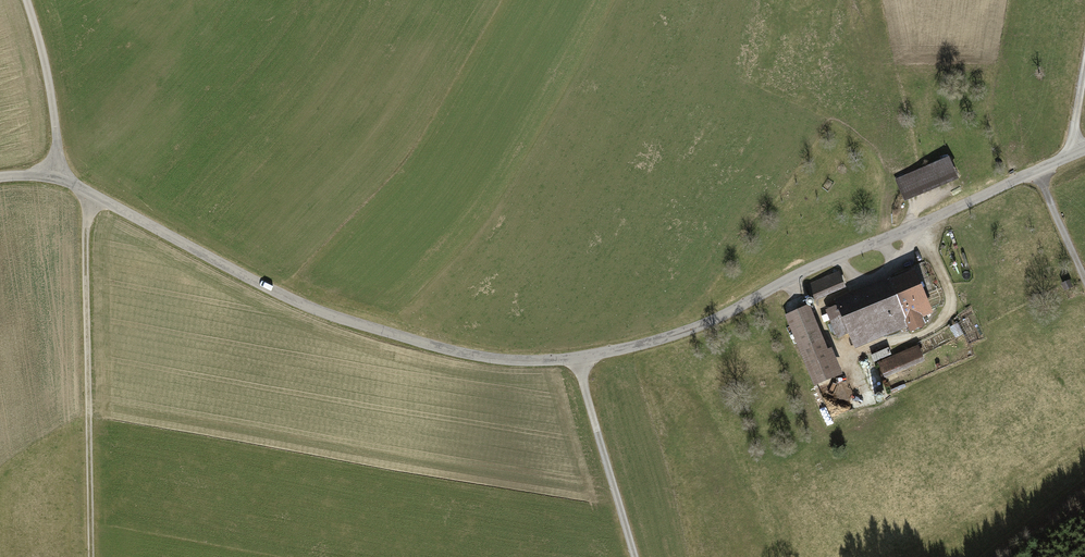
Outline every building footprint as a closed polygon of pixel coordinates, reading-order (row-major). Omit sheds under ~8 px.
[(898,180),(905,198),(955,178),(948,160),(898,180)] [(838,273),(808,286),(814,299),(844,286),(838,273)] [(851,301),(827,311),(838,337),(849,333),(852,342),(906,320),(911,331),(923,326),(918,315),(929,310),(914,274),(892,283),(892,284),(859,298),(851,301)] [(848,295),(851,301),(859,298),(857,291),(848,295)] [(788,316),(816,383),(839,373),(829,351),(825,352),(807,308),(788,316)] [(888,348),(871,355),(873,360),(890,352),(888,348)] [(918,348),(880,364),(884,374),(922,358),(918,348)]
